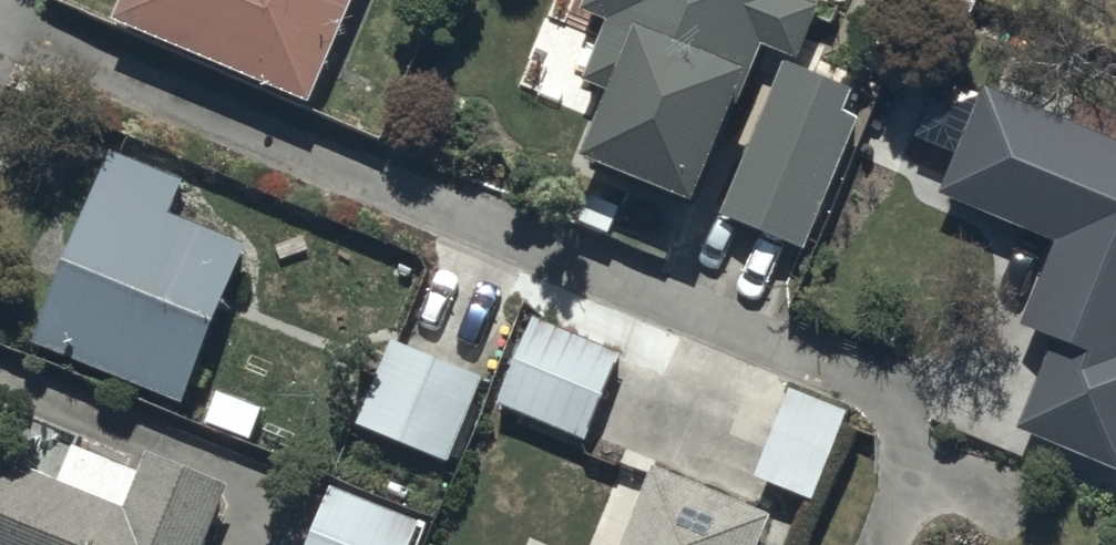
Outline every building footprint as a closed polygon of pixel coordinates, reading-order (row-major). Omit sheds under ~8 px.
[(312,108),(358,0),(124,0),(116,19),(312,108)] [(594,140),(705,192),(763,40),(801,55),(820,2),(814,0),(588,0),(584,9),(610,18),(589,78),(616,89),(594,140)] [(877,95),(784,57),(723,209),(816,247),(877,95)] [(1024,420),(1115,461),(1115,137),(1035,101),(996,212),(1052,235),(1019,319),(1063,338),(1024,420)] [(256,236),(183,207),(195,178),(114,146),(35,339),(188,401),(256,236)] [(624,350),(537,311),(497,400),(585,439),(624,350)] [(483,372),(386,333),(353,417),(450,456),(483,372)] [(849,407),(791,386),(759,473),(816,495),(849,407)] [(235,480),(152,448),(129,506),(0,455),(0,544),(209,544),(235,480)] [(774,512),(654,462),(622,544),(761,544),(774,512)] [(333,480),(308,544),(422,544),(433,518),(333,480)]
